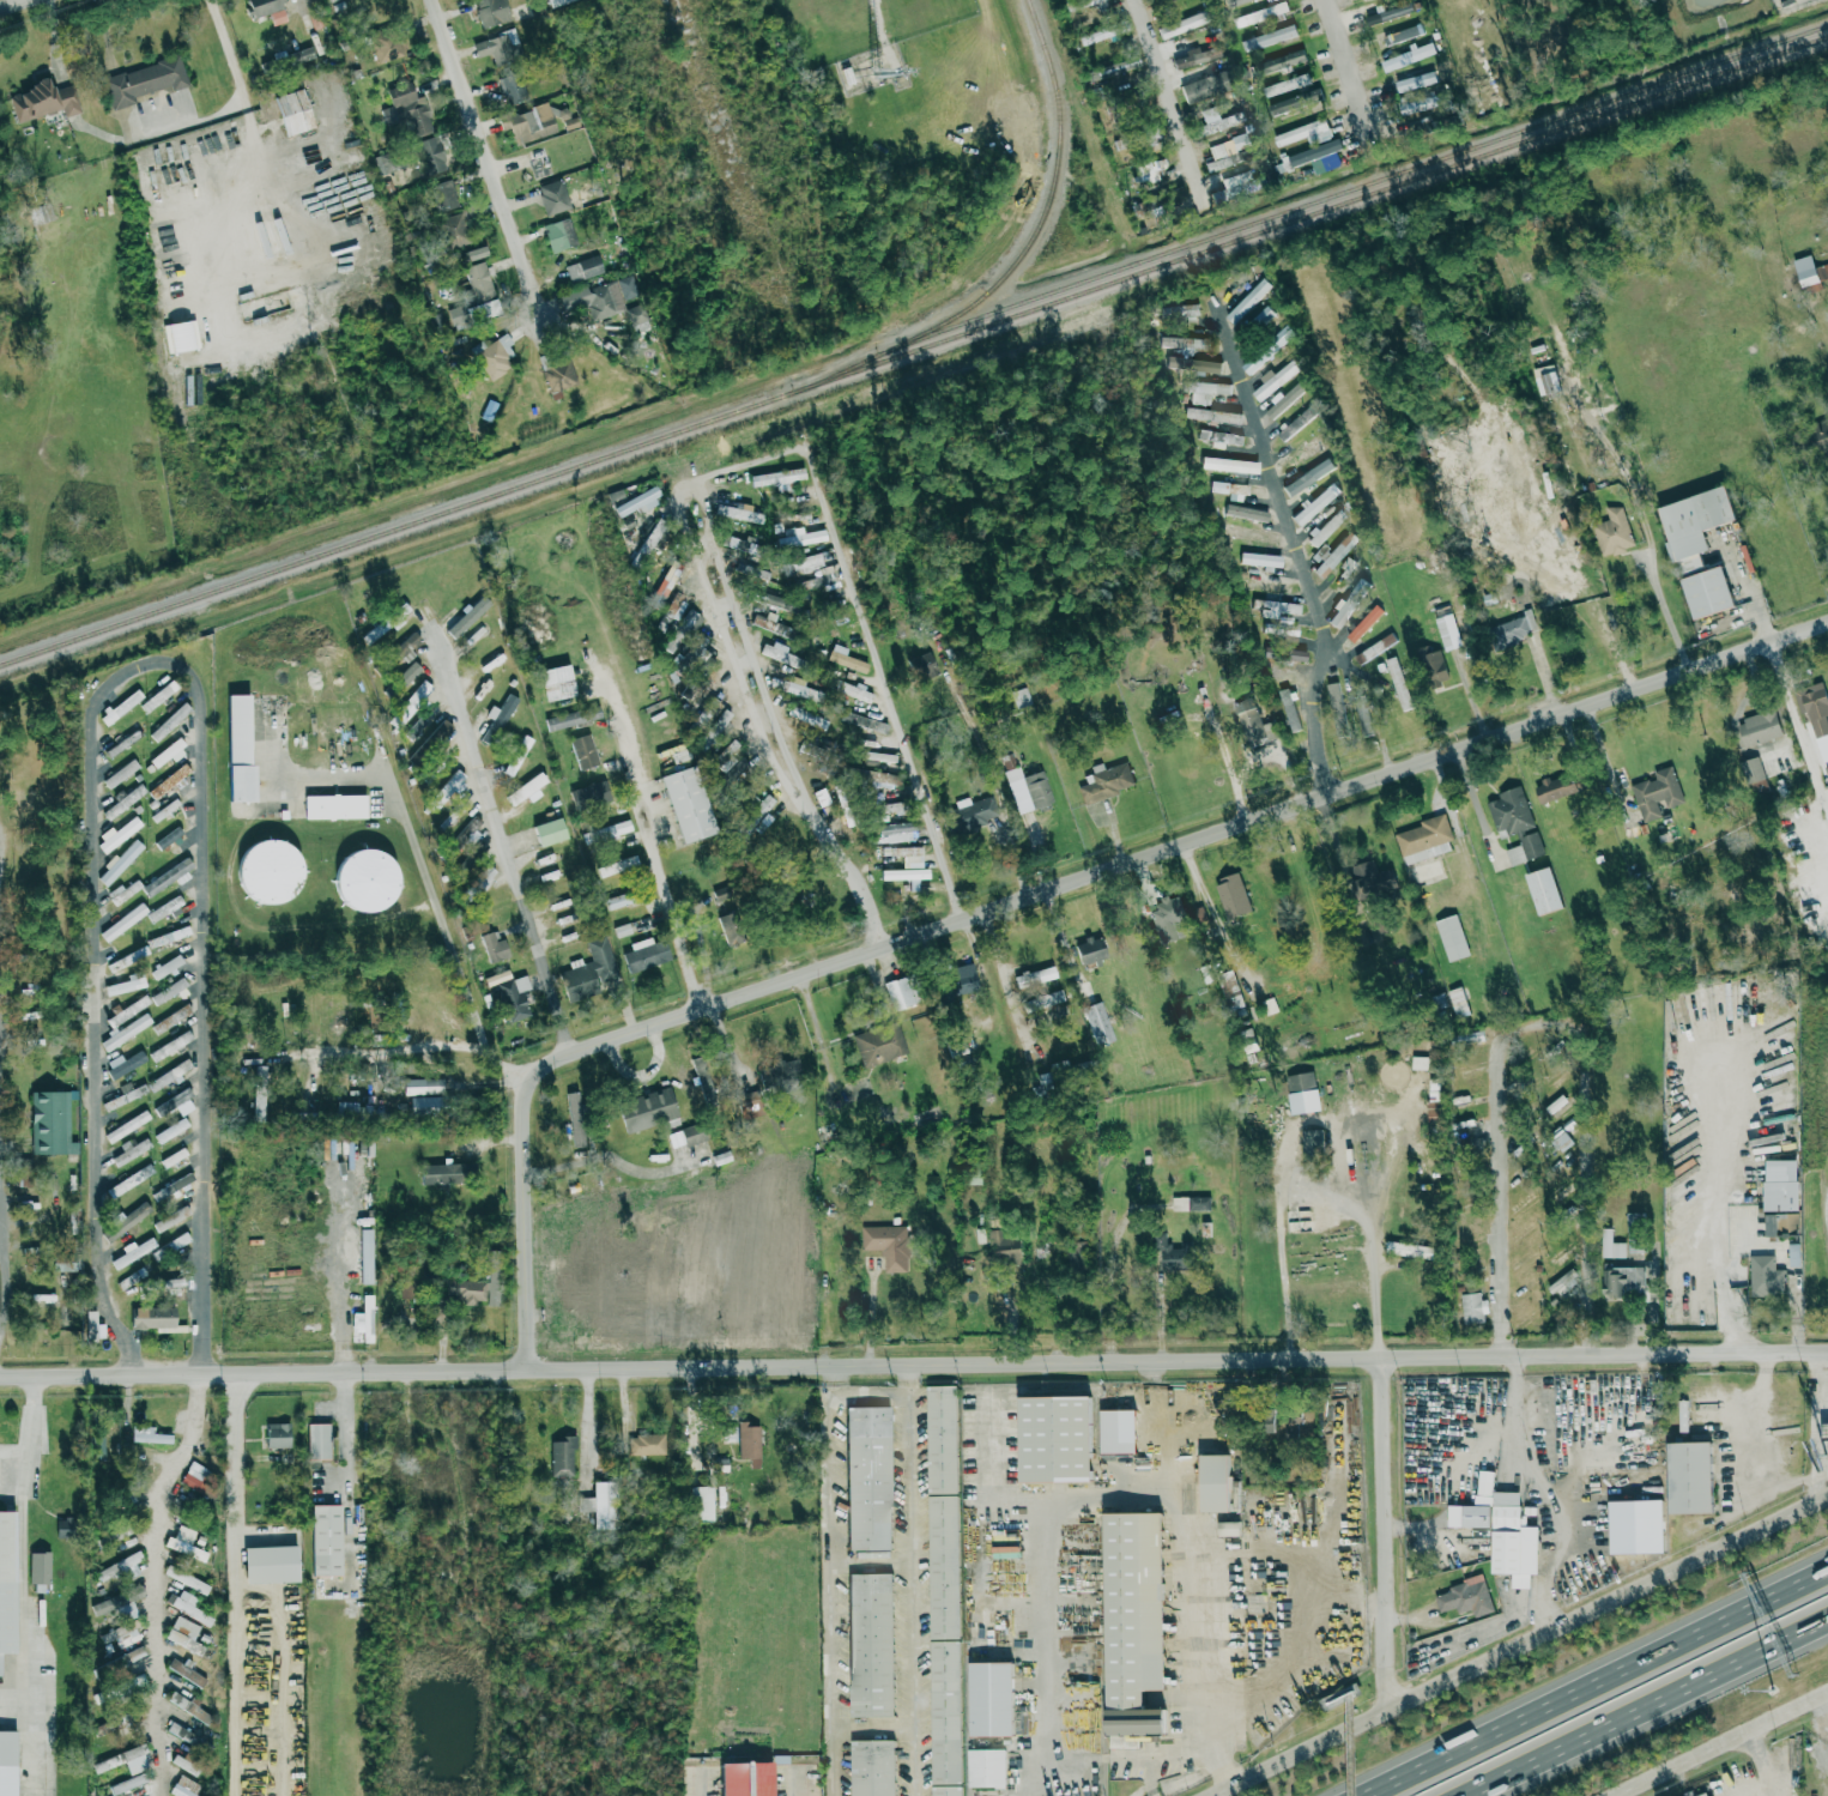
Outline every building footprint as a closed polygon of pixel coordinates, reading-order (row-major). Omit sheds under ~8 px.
[(251,18),(269,14),(272,25),(284,23),(279,0),(247,0),(251,18)] [(504,0),(478,0),(473,2),(483,29),(511,19),(504,0)] [(1289,11),(1285,1),(1233,18),(1237,29),(1289,11)] [(1364,15),(1366,25),(1415,13),(1412,3),(1364,15)] [(1161,39),(1206,23),(1202,11),(1157,28),(1161,39)] [(1112,35),(1129,30),(1126,20),(1109,25),(1112,35)] [(1386,34),(1390,47),(1424,36),(1420,23),(1386,34)] [(1244,49),(1297,38),(1294,27),(1242,38),(1244,49)] [(1078,36),(1081,45),(1098,40),(1096,31),(1078,36)] [(475,58),(490,54),(494,66),(515,59),(509,40),(507,32),(471,44),(475,58)] [(395,34),(370,42),(378,64),(402,55),(395,34)] [(1436,55),(1432,43),(1381,60),(1384,71),(1436,55)] [(315,58),(311,46),(287,54),(290,65),(315,58)] [(1208,60),(1204,46),(1171,55),(1175,70),(1208,60)] [(1306,60),(1302,49),(1254,65),(1257,76),(1306,60)] [(102,79),(112,110),(135,103),(133,97),(168,86),(170,91),(188,86),(178,55),(102,79)] [(1141,66),(1138,56),(1086,72),(1089,82),(1141,66)] [(513,71),(495,79),(507,105),(525,97),(513,71)] [(1395,95),(1433,84),(1429,73),(1392,83),(1395,95)] [(1225,93),(1221,74),(1180,84),(1185,102),(1225,93)] [(1263,84),(1265,94),(1310,86),(1309,76),(1263,84)] [(79,114),(72,85),(50,91),(47,78),(26,83),(28,92),(9,96),(15,123),(61,112),(63,118),(79,114)] [(413,138),(431,131),(413,81),(385,91),(396,122),(406,119),(413,138)] [(1271,117),(1323,100),(1319,88),(1267,105),(1271,117)] [(285,137),(315,128),(302,89),(272,98),(285,137)] [(1443,104),(1440,94),(1399,105),(1401,116),(1443,104)] [(516,144),(557,131),(548,102),(507,115),(516,144)] [(1219,119),(1215,107),(1201,111),(1204,124),(1195,127),(1198,136),(1245,122),(1243,112),(1219,119)] [(1272,136),(1276,147),(1307,136),(1310,145),(1332,138),(1325,118),(1272,136)] [(1137,130),(1140,147),(1161,144),(1158,128),(1137,130)] [(1230,137),(1234,147),(1249,142),(1245,132),(1230,137)] [(1208,147),(1212,161),(1204,163),(1207,172),(1235,164),(1232,155),(1226,157),(1222,143),(1208,147)] [(1311,162),(1313,172),(1339,167),(1335,143),(1292,152),(1295,165),(1311,162)] [(1145,182),(1167,177),(1164,159),(1141,163),(1145,182)] [(1221,178),(1224,190),(1215,192),(1217,201),(1255,192),(1249,171),(1221,178)] [(437,211),(456,205),(448,179),(429,185),(437,211)] [(545,216),(569,209),(560,179),(536,186),(545,216)] [(1164,194),(1167,203),(1182,197),(1179,188),(1164,194)] [(435,221),(446,250),(471,241),(460,212),(435,221)] [(576,245),(568,218),(542,226),(550,253),(576,245)] [(462,251),(464,261),(488,257),(486,247),(462,251)] [(1827,280),(1827,264),(1814,267),(1811,255),(1794,259),(1799,286),(1827,280)] [(569,281),(602,274),(598,256),(565,264),(569,281)] [(464,267),(469,289),(463,290),(466,306),(471,304),(475,321),(498,315),(485,262),(464,267)] [(623,302),(638,297),(632,275),(617,279),(623,302)] [(1271,285),(1262,277),(1225,317),(1233,325),(1271,285)] [(591,321),(625,312),(616,279),(557,296),(561,311),(586,304),(591,321)] [(627,308),(634,332),(650,327),(643,303),(627,308)] [(1160,306),(1161,320),(1199,318),(1198,305),(1160,306)] [(1275,315),(1269,306),(1250,318),(1255,328),(1275,315)] [(199,348),(196,320),(163,324),(166,352),(199,348)] [(490,381),(509,370),(503,360),(516,352),(505,334),(484,347),(480,341),(470,348),(490,381)] [(1190,351),(1191,348),(1205,348),(1206,339),(1160,337),(1159,349),(1190,351)] [(1242,366),(1247,374),(1264,362),(1258,354),(1242,366)] [(1166,370),(1220,372),(1220,360),(1167,358),(1166,370)] [(1257,400),(1301,369),(1294,359),(1273,374),(1270,369),(1258,378),(1262,384),(1251,392),(1257,400)] [(561,397),(559,389),(576,384),(570,360),(541,368),(550,400),(561,397)] [(1538,396),(1560,391),(1554,364),(1532,369),(1538,396)] [(1272,402),(1274,404),(1265,412),(1272,419),(1305,390),(1296,380),(1272,402)] [(1191,404),(1208,405),(1209,393),(1230,394),(1230,383),(1183,381),(1182,391),(1192,392),(1191,404)] [(1211,419),(1239,424),(1240,414),(1212,409),(1211,419)] [(1283,442),(1310,418),(1304,410),(1276,434),(1283,442)] [(1224,445),(1224,444),(1241,445),(1243,434),(1199,430),(1198,443),(1224,445)] [(1284,458),(1291,468),(1324,444),(1317,434),(1284,458)] [(1282,488),(1288,498),(1335,467),(1328,457),(1282,488)] [(1201,470),(1257,472),(1258,460),(1202,458),(1201,470)] [(754,487),(775,484),(777,492),(789,490),(788,482),(805,479),(804,468),(752,475),(754,487)] [(1247,485),(1211,480),(1209,492),(1229,494),(1228,500),(1244,502),(1247,485)] [(1341,491),(1332,481),(1301,508),(1302,509),(1291,518),(1299,527),(1341,491)] [(1703,530),(1735,521),(1725,487),(1657,507),(1672,562),(1709,551),(1703,530)] [(607,494),(610,503),(624,497),(621,488),(607,494)] [(660,503),(655,489),(612,504),(617,519),(660,503)] [(716,518),(762,521),(763,513),(741,511),(742,504),(717,502),(716,518)] [(1268,512),(1226,503),(1224,514),(1266,523),(1268,512)] [(1609,520),(1592,525),(1601,557),(1634,547),(1621,504),(1605,509),(1609,520)] [(1343,516),(1336,510),(1308,541),(1316,547),(1343,516)] [(1221,535),(1249,539),(1247,547),(1276,553),(1280,533),(1223,524),(1221,535)] [(777,538),(778,547),(826,542),(825,530),(794,533),(794,528),(784,529),(785,537),(777,538)] [(1313,572),(1321,579),(1358,538),(1349,530),(1313,572)] [(747,551),(749,541),(724,534),(721,544),(747,551)] [(801,573),(822,567),(818,553),(789,561),(792,571),(800,568),(801,573)] [(1239,565),(1280,567),(1281,555),(1240,554),(1239,565)] [(1703,568),(1699,556),(1676,562),(1679,574),(1703,568)] [(680,565),(671,560),(648,604),(657,609),(680,565)] [(768,582),(770,569),(736,565),(734,579),(768,582)] [(1734,607),(1722,567),(1680,580),(1693,620),(1734,607)] [(824,590),(839,587),(836,571),(801,578),(803,589),(823,584),(824,590)] [(1337,629),(1369,583),(1359,577),(1335,611),(1336,611),(1327,623),(1337,629)] [(1291,592),(1292,583),(1245,581),(1245,591),(1291,592)] [(656,627),(666,632),(684,595),(674,590),(656,627)] [(754,599),(786,610),(789,601),(757,590),(754,599)] [(445,630),(453,638),(485,608),(477,600),(445,630)] [(1299,603),(1262,601),(1262,614),(1299,615),(1299,603)] [(412,613),(405,603),(360,634),(367,644),(412,613)] [(1451,612),(1449,605),(1432,609),(1439,636),(1470,628),(1465,609),(1451,612)] [(1347,637),(1353,643),(1382,611),(1376,606),(1347,637)] [(693,633),(702,615),(687,608),(679,626),(693,633)] [(781,634),(784,626),(774,622),(777,615),(764,610),(758,626),(781,634)] [(1491,623),(1495,648),(1527,643),(1525,630),(1533,629),(1531,617),(1491,623)] [(1297,636),(1297,626),(1280,625),(1280,635),(1297,636)] [(387,668),(421,640),(414,631),(379,659),(387,668)] [(1354,656),(1359,665),(1397,642),(1391,633),(1354,656)] [(706,638),(698,634),(689,649),(697,654),(706,638)] [(826,658),(864,673),(868,663),(845,655),(847,648),(832,643),(826,658)] [(1417,651),(1429,688),(1449,682),(1437,644),(1417,651)] [(908,658),(915,681),(937,674),(930,651),(908,658)] [(1280,660),(1304,661),(1305,651),(1280,651),(1280,660)] [(1386,659),(1401,712),(1413,708),(1398,656),(1386,659)] [(421,669),(412,660),(394,678),(402,687),(421,669)] [(537,670),(544,701),(574,694),(567,663),(537,670)] [(805,687),(779,678),(776,687),(802,696),(805,687)] [(414,690),(424,698),(432,687),(422,679),(414,690)] [(873,692),(838,679),(834,689),(869,703),(873,692)] [(1799,714),(1807,712),(1814,737),(1827,734),(1827,727),(1825,716),(1827,715),(1827,703),(1822,681),(1793,689),(1799,714)] [(177,691),(172,682),(139,702),(145,712),(177,691)] [(106,727),(143,697),(135,687),(98,717),(106,727)] [(820,692),(809,687),(804,697),(816,702),(820,692)] [(1017,709),(1032,704),(1027,687),(1012,691),(1017,709)] [(1291,731),(1301,728),(1287,687),(1278,690),(1291,731)] [(517,697),(507,692),(499,708),(490,704),(484,717),(504,726),(517,697)] [(227,801),(253,801),(253,764),(249,764),(248,694),(226,694),(227,801)] [(1268,740),(1251,695),(1232,702),(1248,747),(1268,740)] [(191,709),(183,702),(149,734),(156,742),(191,709)] [(1372,734),(1370,702),(1357,703),(1359,735),(1372,734)] [(600,721),(598,707),(544,715),(546,729),(600,721)] [(828,721),(802,709),(798,719),(824,730),(828,721)] [(884,733),(887,724),(842,710),(839,719),(884,733)] [(1781,738),(1776,711),(1737,718),(1742,745),(1781,738)] [(440,739),(452,727),(444,719),(432,730),(440,739)] [(120,739),(113,727),(98,736),(112,757),(142,737),(137,729),(120,739)] [(598,764),(588,733),(569,739),(579,770),(598,764)] [(532,739),(521,734),(503,772),(513,777),(532,739)] [(187,748),(178,737),(149,760),(155,768),(169,758),(171,760),(187,748)] [(735,760),(730,755),(739,745),(732,738),(705,766),(726,785),(733,777),(726,770),(735,760)] [(863,758),(894,763),(896,755),(864,750),(863,758)] [(1016,813),(1052,803),(1042,770),(1020,776),(1013,752),(999,756),(1016,813)] [(1764,777),(1757,756),(1740,761),(1747,783),(1764,777)] [(139,767),(132,758),(102,780),(109,789),(139,767)] [(189,769),(182,761),(147,792),(155,800),(189,769)] [(1134,788),(1127,761),(1103,768),(1101,763),(1090,766),(1092,773),(1084,775),(1086,784),(1077,786),(1082,803),(1134,788)] [(1630,784),(1642,821),(1663,815),(1661,809),(1683,802),(1672,764),(1653,770),(1655,777),(1630,784)] [(659,775),(680,844),(714,833),(692,765),(659,775)] [(426,806),(437,814),(465,775),(454,767),(426,806)] [(897,789),(900,776),(859,768),(857,782),(897,789)] [(527,797),(529,801),(541,795),(537,787),(547,782),(541,772),(504,793),(512,806),(527,797)] [(1577,794),(1573,774),(1533,782),(1538,802),(1577,794)] [(1767,791),(1765,780),(1749,782),(1750,793),(1767,791)] [(602,805),(601,781),(589,782),(590,805),(602,805)] [(101,811),(108,821),(147,792),(140,783),(101,811)] [(1542,855),(1522,785),(1496,792),(1498,799),(1486,802),(1496,835),(1516,830),(1520,844),(1505,848),(1509,864),(1542,855)] [(831,802),(823,787),(813,792),(820,807),(831,802)] [(765,812),(775,801),(766,793),(744,818),(760,832),(772,818),(765,812)] [(303,794),(303,819),(366,818),(366,794),(303,794)] [(851,822),(841,797),(836,799),(845,824),(851,822)] [(981,799),(970,802),(968,797),(954,801),(956,808),(945,811),(952,835),(989,824),(981,799)] [(150,816),(155,822),(180,804),(175,798),(150,816)] [(878,813),(892,811),(891,803),(877,805),(878,813)] [(1394,834),(1404,864),(1454,848),(1443,813),(1418,821),(1420,826),(1394,834)] [(478,834),(473,830),(481,821),(474,815),(458,833),(469,844),(478,834)] [(538,847),(566,837),(559,816),(531,825),(538,847)] [(104,840),(110,848),(144,826),(138,818),(104,840)] [(631,831),(628,819),(601,827),(604,839),(631,831)] [(911,841),(910,822),(878,824),(879,843),(911,841)] [(146,846),(151,855),(160,849),(164,856),(184,843),(175,828),(146,846)] [(95,876),(106,886),(143,847),(134,838),(116,857),(114,856),(95,876)] [(296,839),(237,842),(240,903),(288,900),(287,879),(297,879),(296,839)] [(922,867),(922,846),(881,847),(881,857),(904,856),(904,867),(922,867)] [(389,909),(391,851),(336,850),(334,908),(389,909)] [(596,868),(600,878),(638,864),(634,854),(596,868)] [(140,885),(146,897),(173,882),(175,886),(189,878),(186,871),(193,867),(188,858),(140,885)] [(1376,872),(1372,859),(1349,866),(1360,901),(1398,890),(1391,868),(1376,872)] [(496,873),(487,864),(466,887),(475,896),(496,873)] [(1523,874),(1538,915),(1563,907),(1548,865),(1523,874)] [(880,869),(881,880),(909,880),(909,891),(918,890),(917,879),(928,879),(928,868),(880,869)] [(1213,881),(1226,918),(1251,910),(1238,872),(1213,881)] [(107,894),(115,906),(142,887),(136,879),(123,888),(120,884),(107,894)] [(630,891),(605,899),(608,910),(634,902),(630,891)] [(1149,912),(1159,944),(1184,936),(1179,923),(1186,921),(1178,894),(1154,902),(1156,909),(1149,912)] [(184,905),(178,895),(145,913),(151,924),(184,905)] [(148,912),(141,902),(99,933),(107,943),(148,912)] [(741,942),(731,910),(716,915),(727,947),(741,942)] [(1470,954),(1455,913),(1434,921),(1449,962),(1470,954)] [(613,927),(616,938),(631,933),(628,922),(613,927)] [(149,947),(190,936),(188,926),(146,937),(149,947)] [(496,930),(481,933),(487,962),(506,958),(502,939),(498,940),(496,930)] [(621,953),(628,974),(670,959),(661,934),(629,945),(631,950),(621,953)] [(1075,944),(1079,966),(1103,961),(1098,934),(1082,938),(1083,942),(1075,944)] [(558,973),(561,983),(561,986),(565,998),(580,998),(601,991),(602,935),(585,941),(590,957),(590,962),(558,973)] [(150,954),(145,944),(106,963),(111,973),(150,954)] [(183,962),(179,954),(149,970),(155,981),(176,970),(174,967),(183,962)] [(952,966),(955,981),(938,985),(940,999),(977,992),(971,963),(952,966)] [(1204,983),(1219,979),(1226,1010),(1242,1006),(1233,969),(1215,973),(1213,964),(1200,967),(1204,983)] [(1014,974),(1016,986),(1055,979),(1053,967),(1014,974)] [(127,981),(103,985),(105,995),(144,988),(141,971),(126,974),(127,981)] [(507,1021),(529,1015),(522,991),(529,989),(525,975),(496,983),(507,1021)] [(155,1005),(188,985),(182,976),(150,996),(155,1005)] [(912,1004),(901,976),(883,983),(894,1011),(912,1004)] [(1454,1017),(1468,1014),(1463,986),(1449,989),(1454,1017)] [(1031,998),(1035,1009),(1063,999),(1059,988),(1031,998)] [(1431,1010),(1447,1006),(1444,992),(1428,996),(1431,1010)] [(151,1005),(146,996),(104,1018),(109,1027),(151,1005)] [(1261,1001),(1266,1015),(1278,1011),(1273,997),(1261,1001)] [(1113,1041),(1100,1000),(1082,1006),(1095,1047),(1113,1041)] [(852,1035),(862,1067),(906,1053),(896,1021),(852,1035)] [(194,1039),(188,1029),(148,1053),(154,1063),(194,1039)] [(1484,1039),(1483,1031),(1457,1035),(1458,1043),(1484,1039)] [(111,1078),(147,1063),(142,1050),(122,1059),(120,1055),(104,1062),(111,1078)] [(1411,1068),(1427,1069),(1427,1056),(1411,1056),(1411,1068)] [(192,1067),(186,1058),(146,1084),(152,1092),(192,1067)] [(776,1060),(776,1077),(788,1078),(789,1061),(776,1060)] [(1319,1111),(1315,1071),(1286,1074),(1290,1114),(1319,1111)] [(1507,1093),(1519,1091),(1516,1075),(1503,1078),(1507,1093)] [(404,1079),(404,1094),(443,1094),(443,1079),(404,1079)] [(101,1101),(105,1111),(149,1093),(145,1084),(101,1101)] [(624,1133),(677,1117),(668,1088),(615,1103),(624,1133)] [(741,1119),(762,1115),(758,1090),(736,1094),(741,1119)] [(69,1142),(68,1091),(29,1091),(31,1154),(77,1153),(77,1142),(69,1142)] [(155,1116),(185,1101),(180,1093),(151,1107),(155,1116)] [(1549,1114),(1567,1102),(1562,1094),(1544,1106),(1549,1114)] [(410,1097),(409,1111),(436,1112),(436,1097),(410,1097)] [(103,1135),(110,1145),(150,1118),(144,1109),(103,1135)] [(158,1143),(189,1128),(184,1118),(153,1133),(158,1143)] [(672,1149),(703,1140),(699,1124),(668,1132),(672,1149)] [(1561,1152),(1573,1143),(1564,1131),(1552,1140),(1561,1152)] [(127,1140),(119,1144),(123,1152),(111,1158),(115,1166),(152,1149),(147,1137),(130,1146),(127,1140)] [(1799,1210),(1798,1159),(1764,1160),(1765,1211),(1799,1210)] [(104,1189),(110,1199),(155,1173),(150,1163),(104,1189)] [(474,1163),(420,1164),(420,1182),(475,1181),(474,1163)] [(1172,1210),(1209,1209),(1209,1196),(1171,1197),(1172,1210)] [(157,1231),(188,1211),(183,1203),(152,1223),(157,1231)] [(112,1227),(117,1235),(145,1217),(139,1209),(112,1227)] [(1765,1236),(1778,1236),(1778,1222),(1798,1223),(1798,1213),(1766,1212),(1765,1236)] [(1643,1253),(1643,1225),(1634,1225),(1634,1214),(1627,1214),(1627,1252),(1643,1253)] [(882,1272),(908,1272),(908,1226),(861,1225),(861,1249),(883,1249),(882,1272)] [(1625,1258),(1625,1243),(1612,1242),(1613,1228),(1602,1228),(1602,1257),(1625,1258)] [(360,1283),(373,1283),(371,1229),(359,1229),(360,1283)] [(990,1230),(991,1264),(1021,1263),(1020,1236),(1002,1237),(1001,1229),(990,1230)] [(1161,1249),(1162,1271),(1185,1270),(1184,1247),(1165,1248),(1164,1236),(1153,1237),(1153,1249),(1161,1249)] [(110,1261),(115,1270),(157,1247),(151,1237),(134,1246),(131,1241),(120,1247),(124,1253),(110,1261)] [(1086,1242),(1072,1241),(1071,1261),(1085,1262),(1086,1242)] [(1433,1245),(1388,1243),(1387,1256),(1432,1257),(1433,1245)] [(1800,1243),(1788,1244),(1789,1266),(1801,1266),(1800,1243)] [(488,1280),(445,1281),(445,1294),(456,1294),(457,1304),(486,1303),(486,1306),(498,1306),(497,1250),(487,1251),(488,1280)] [(1751,1255),(1750,1294),(1784,1294),(1784,1269),(1775,1269),(1775,1256),(1751,1255)] [(76,1271),(75,1256),(53,1257),(54,1271),(76,1271)] [(1603,1300),(1624,1299),(1623,1287),(1645,1287),(1644,1266),(1602,1268),(1603,1300)] [(118,1282),(124,1291),(147,1276),(141,1267),(118,1282)] [(1552,1297),(1579,1281),(1573,1269),(1546,1285),(1552,1297)] [(178,1287),(185,1287),(184,1278),(152,1279),(152,1290),(166,1290),(166,1296),(179,1295),(178,1287)] [(1487,1320),(1483,1291),(1460,1295),(1464,1324),(1487,1320)] [(372,1294),(362,1294),(362,1312),(351,1312),(352,1332),(362,1331),(362,1343),(373,1343),(372,1294)] [(174,1327),(174,1306),(130,1308),(130,1328),(174,1327)] [(96,1311),(84,1311),(86,1351),(98,1351),(96,1311)] [(927,1494),(958,1494),(956,1385),(925,1386),(927,1494)] [(1090,1482),(1090,1396),(1018,1396),(1018,1482),(1090,1482)] [(845,1407),(847,1550),(891,1550),(889,1406),(845,1407)] [(1134,1409),(1099,1410),(1099,1453),(1134,1452),(1134,1409)] [(289,1422),(264,1423),(265,1448),(289,1447),(289,1422)] [(330,1458),(329,1423),(306,1424),(307,1459),(330,1458)] [(737,1458),(749,1458),(749,1468),(759,1468),(760,1424),(738,1424),(737,1458)] [(171,1443),(171,1434),(153,1433),(153,1426),(131,1426),(130,1442),(171,1443)] [(90,1460),(102,1460),(103,1428),(91,1428),(90,1460)] [(665,1454),(665,1434),(628,1435),(628,1455),(665,1454)] [(550,1476),(573,1476),(573,1437),(550,1438),(550,1476)] [(1712,1512),(1710,1441),(1667,1442),(1669,1513),(1712,1512)] [(1198,1455),(1199,1512),(1228,1511),(1227,1454),(1198,1455)] [(209,1487),(199,1480),(206,1472),(192,1462),(179,1479),(202,1496),(209,1487)] [(1490,1573),(1511,1574),(1511,1587),(1530,1588),(1530,1574),(1537,1574),(1538,1526),(1519,1526),(1520,1492),(1493,1491),(1493,1470),(1477,1470),(1476,1505),(1447,1504),(1447,1526),(1491,1527),(1490,1573)] [(711,1486),(689,1486),(690,1522),(712,1522),(711,1486)] [(958,1495),(927,1495),(929,1639),(959,1638),(958,1495)] [(578,1511),(592,1511),(591,1497),(578,1498),(578,1511)] [(310,1505),(312,1576),(341,1576),(340,1504),(310,1505)] [(13,1653),(13,1511),(0,1511),(0,1653),(13,1653)] [(1163,1734),(1163,1708),(1142,1708),(1142,1690),(1163,1690),(1161,1512),(1103,1513),(1106,1735),(1163,1734)] [(1240,1521),(1217,1521),(1217,1535),(1240,1536),(1240,1521)] [(163,1546),(205,1562),(208,1553),(190,1546),(195,1531),(177,1524),(172,1538),(166,1536),(163,1546)] [(242,1547),(243,1583),(297,1582),(295,1546),(242,1547)] [(117,1559),(126,1580),(138,1574),(133,1563),(142,1559),(138,1550),(117,1559)] [(29,1552),(28,1584),(49,1584),(49,1553),(29,1552)] [(205,1594),(210,1585),(175,1569),(171,1578),(205,1594)] [(847,1574),(849,1716),(893,1715),(891,1573),(847,1574)] [(1434,1595),(1439,1613),(1456,1608),(1457,1614),(1472,1609),(1474,1617),(1493,1611),(1483,1574),(1448,1584),(1450,1591),(1434,1595)] [(137,1616),(131,1601),(145,1596),(141,1586),(89,1604),(94,1617),(114,1609),(119,1623),(137,1616)] [(169,1593),(163,1603),(209,1627),(214,1618),(190,1605),(195,1597),(181,1590),(177,1597),(169,1593)] [(164,1641),(200,1654),(203,1645),(193,1641),(199,1625),(174,1616),(164,1641)] [(959,1640),(929,1641),(932,1785),(962,1784),(959,1640)] [(969,1736),(1013,1735),(1012,1662),(968,1662),(969,1736)] [(14,1731),(0,1731),(0,1795),(15,1795),(14,1731)] [(894,1739),(850,1740),(851,1795),(895,1795),(894,1739)] [(968,1749),(967,1787),(1005,1788),(1005,1749),(968,1749)] [(769,1759),(769,1795),(718,1795),(716,1761),(769,1759)] [(199,1785),(177,1775),(170,1792),(179,1795),(195,1795),(199,1785)] [(931,1795),(961,1795),(961,1786),(931,1786),(931,1795)]
